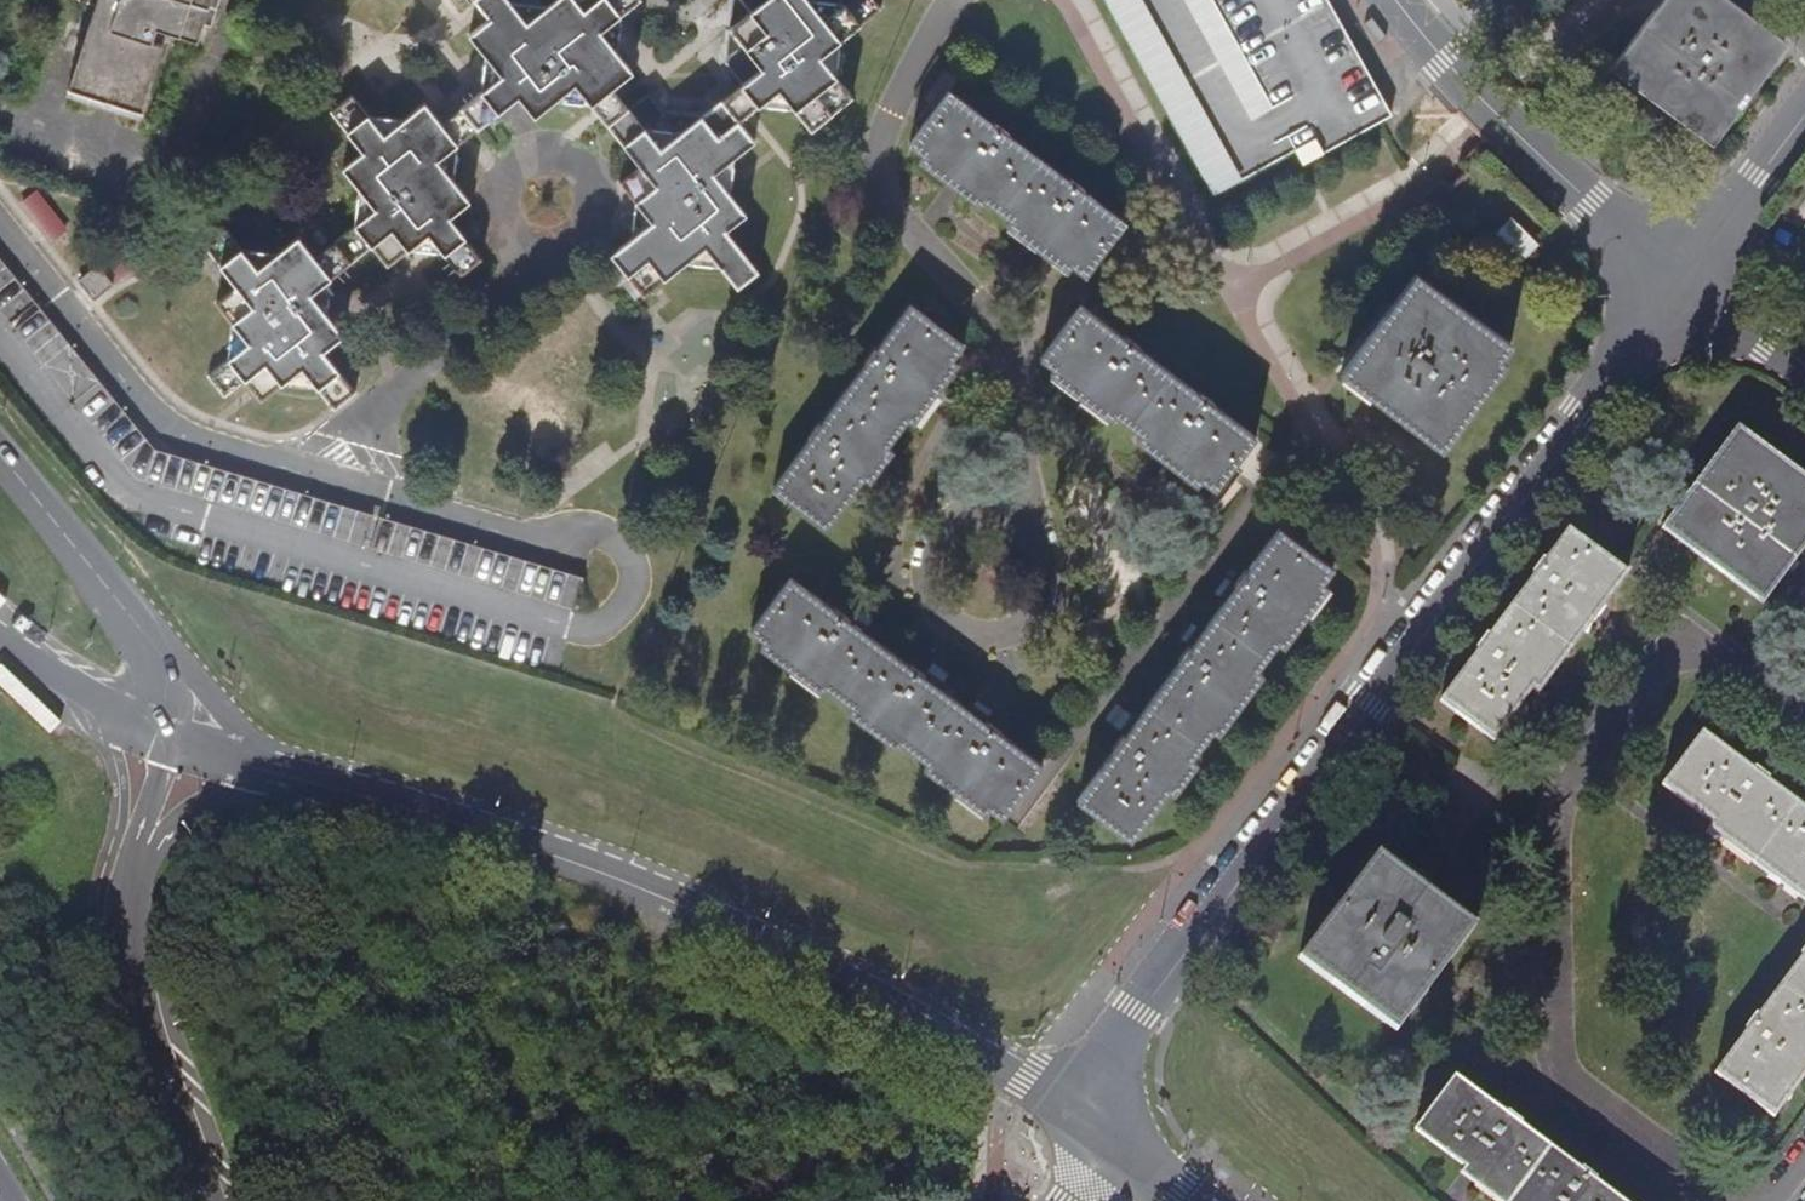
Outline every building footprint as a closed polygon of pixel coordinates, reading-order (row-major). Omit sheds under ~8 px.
[(141,112),(168,31),(196,40),(209,0),(96,0),(66,87),(141,112)] [(591,103),(612,88),(632,72),(616,51),(620,14),(638,0),(514,0),(510,3),(489,19),(469,34),(502,75),(462,108),(478,128),(518,96),(535,116),(574,84),(591,103)] [(489,19),(510,3),(508,0),(475,0),(489,19)] [(742,85),(758,105),(778,88),(811,130),(852,97),(820,56),(881,6),(876,0),(848,0),(844,3),(842,0),(734,0),(726,65),(742,85)] [(1390,116),(1326,0),(1108,0),(1214,193),(1293,149),(1302,164),(1390,116)] [(1660,11),(1658,14),(1653,10),(1615,63),(1659,96),(1655,101),(1708,141),(1740,97),(1745,100),(1784,47),(1741,15),(1745,8),(1733,0),(1668,0),(1660,11)] [(742,85),(722,100),(738,121),(758,105),(742,85)] [(627,108),(612,88),(591,103),(608,124),(627,108)] [(1085,276),(1126,221),(949,89),(908,145),(1085,276)] [(754,141),(738,121),(722,100),(702,116),(663,111),(648,92),(627,108),(608,124),(641,166),(620,182),(651,221),(611,255),(644,296),(705,247),(737,287),(757,271),(726,231),(746,214),(713,173),(754,141)] [(336,241),(350,262),(371,247),(387,267),(428,235),(461,274),(481,258),(449,218),(469,201),(437,161),(457,144),(441,124),(425,103),(384,136),(352,95),(331,112),(363,152),(344,168),(376,209),(336,241)] [(462,108),(441,124),(457,144),(478,128),(462,108)] [(1512,215),(1497,231),(1525,258),(1539,243),(1512,215)] [(330,279),(314,259),(298,239),(257,270),(225,230),(206,245),(237,286),(217,302),(249,342),(209,375),(224,396),(265,363),(281,384),(302,367),(334,407),(355,392),(322,352),(342,335),(310,295),(330,279)] [(336,241),(314,259),(330,279),(350,262),(336,241)] [(135,476),(574,609),(582,577),(155,449),(0,257),(0,309),(135,476)] [(94,300),(113,284),(97,265),(80,279),(78,280),(94,300)] [(1389,402),(1385,407),(1436,445),(1468,402),(1474,406),(1485,390),(1480,386),(1511,342),(1421,276),(1389,320),(1382,315),(1344,368),(1389,402)] [(1080,303),(1039,357),(1216,492),(1256,437),(1080,303)] [(910,304),(774,488),(827,528),(964,343),(910,304)] [(1667,522),(1709,554),(1705,560),(1732,580),(1737,574),(1768,597),(1804,548),(1804,484),(1792,475),(1797,468),(1781,457),(1777,464),(1765,455),(1770,448),(1745,430),(1721,461),(1715,457),(1667,522)] [(1084,792),(1137,832),(1335,567),(1282,528),(1084,792)] [(1569,529),(1445,695),(1462,708),(1458,715),(1478,730),(1484,724),(1499,735),(1623,569),(1569,529)] [(1003,817),(1031,779),(1043,763),(791,578),(752,631),(1003,817)] [(1702,730),(1662,785),(1804,891),(1804,806),(1702,730)] [(1368,1002),(1401,1026),(1415,1007),(1410,1003),(1453,945),(1460,949),(1472,931),(1440,907),(1444,900),(1396,866),(1392,871),(1373,858),(1359,877),(1364,882),(1323,938),(1317,934),(1303,953),(1336,978),(1332,983),(1364,1007),(1368,1002)] [(1715,1072),(1769,1113),(1804,1064),(1804,950),(1715,1072)] [(1512,1200),(1625,1200),(1462,1079),(1452,1094),(1444,1089),(1428,1112),(1434,1118),(1422,1134),(1512,1200)]
